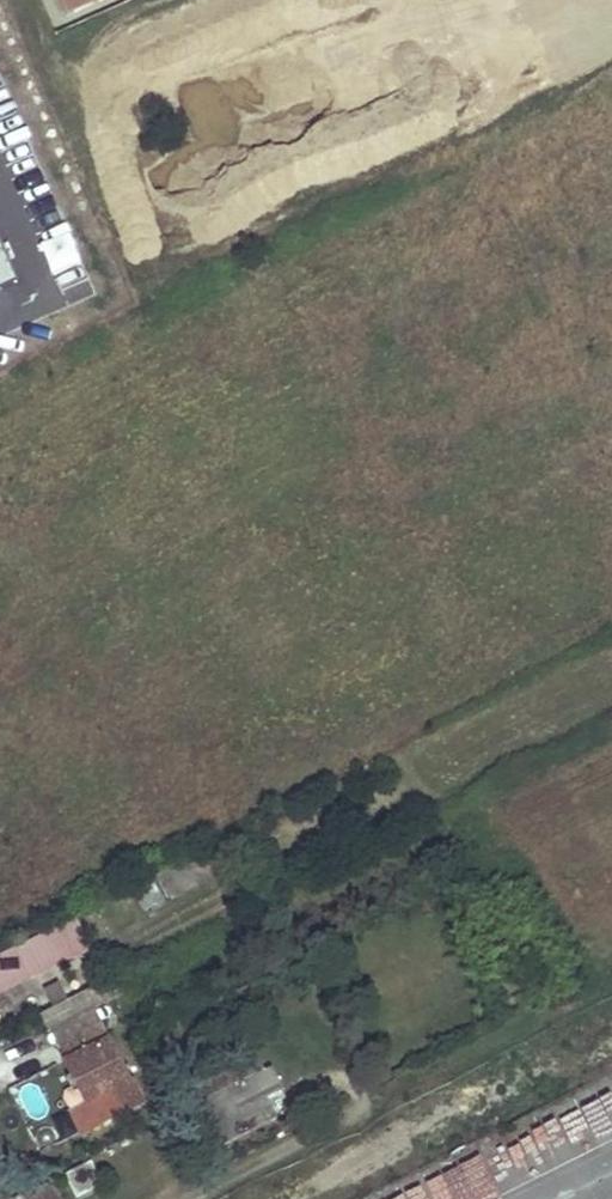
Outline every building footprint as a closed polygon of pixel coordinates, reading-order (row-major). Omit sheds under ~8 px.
[(66,11),(94,0),(61,0),(66,11)] [(36,194),(41,205),(58,197),(54,186),(59,184),(0,48),(0,209),(36,194)] [(0,254),(0,256),(32,330),(85,306),(52,231),(0,254)] [(181,865),(167,871),(178,894),(191,888),(181,865)] [(47,933),(28,943),(41,970),(61,960),(47,933)] [(28,943),(0,956),(0,990),(41,970),(28,943)] [(139,963),(87,989),(97,1008),(148,982),(139,963)] [(87,989),(64,1000),(73,1019),(97,1008),(87,989)] [(44,1010),(42,1012),(51,1031),(73,1019),(64,1000),(44,1010)] [(73,1019),(51,1031),(58,1046),(105,1023),(97,1008),(73,1019)] [(105,1023),(58,1046),(62,1053),(108,1030),(105,1023)] [(108,1030),(62,1053),(78,1086),(65,1093),(84,1132),(144,1101),(108,1030)] [(66,1173),(79,1198),(81,1198),(107,1186),(94,1159),(66,1173)] [(12,1198),(64,1198),(54,1178),(12,1198)]
